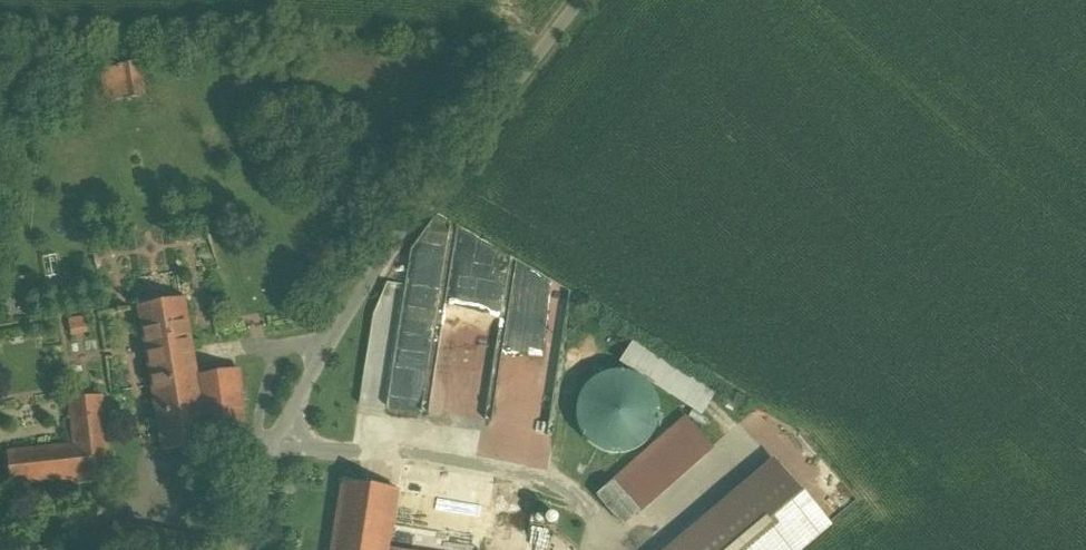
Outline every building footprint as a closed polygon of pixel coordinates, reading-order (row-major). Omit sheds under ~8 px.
[(101,73),(106,101),(143,96),(138,68),(101,73)] [(184,299),(138,307),(151,385),(198,377),(184,299)] [(485,412),(492,333),(454,329),(452,356),(440,355),(438,373),(435,373),(432,407),(485,412)] [(636,377),(648,357),(625,344),(613,363),(636,377)] [(198,377),(151,385),(163,452),(244,438),(239,370),(198,377)] [(639,391),(613,389),(597,403),(645,456),(674,431),(639,391)] [(102,397),(70,401),(75,446),(7,453),(11,487),(78,479),(79,485),(111,482),(102,397)] [(619,457),(621,445),(618,433),(611,422),(600,416),(588,414),(576,417),(565,424),(559,434),(557,447),(559,459),(567,469),(577,476),(590,478),(602,475),(612,468),(619,457)] [(683,429),(617,488),(613,483),(597,496),(624,527),(640,513),(635,508),(701,449),(683,429)] [(832,523),(779,460),(671,549),(799,549),(832,523)] [(343,483),(333,549),(388,549),(394,514),(398,491),(343,483)] [(534,508),(497,502),(489,549),(527,549),(534,508)] [(408,528),(410,516),(394,514),(388,549),(480,549),(481,540),(408,528)]
